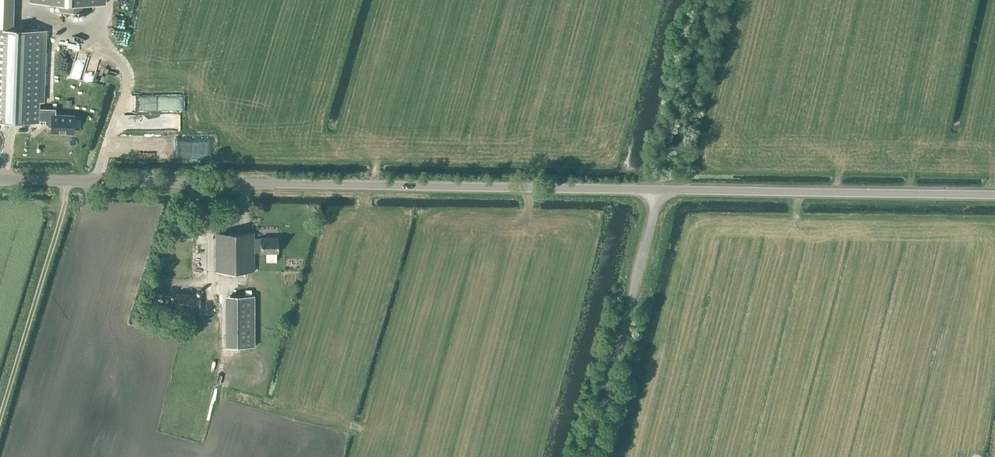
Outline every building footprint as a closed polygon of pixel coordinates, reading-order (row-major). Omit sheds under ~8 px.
[(28,1),(59,2),(58,11),(86,12),(86,3),(106,3),(106,0),(28,0),(28,1)] [(0,40),(0,120),(34,121),(34,120),(41,120),(41,122),(45,126),(51,127),(51,131),(73,132),(73,130),(81,130),(81,116),(73,116),(73,114),(55,113),(55,107),(39,106),(41,42),(0,40)] [(151,99),(151,111),(181,111),(181,103),(177,103),(177,100),(172,100),(172,101),(167,101),(167,104),(161,104),(161,99),(151,99)] [(665,131),(664,137),(672,139),(674,133),(665,131)] [(255,233),(215,233),(215,272),(254,272),(254,247),(261,247),(261,252),(278,252),(278,237),(260,237),(260,238),(255,238),(255,233)] [(266,264),(277,265),(277,256),(267,256),(266,264)] [(255,346),(254,295),(225,295),(225,346),(255,346)]
